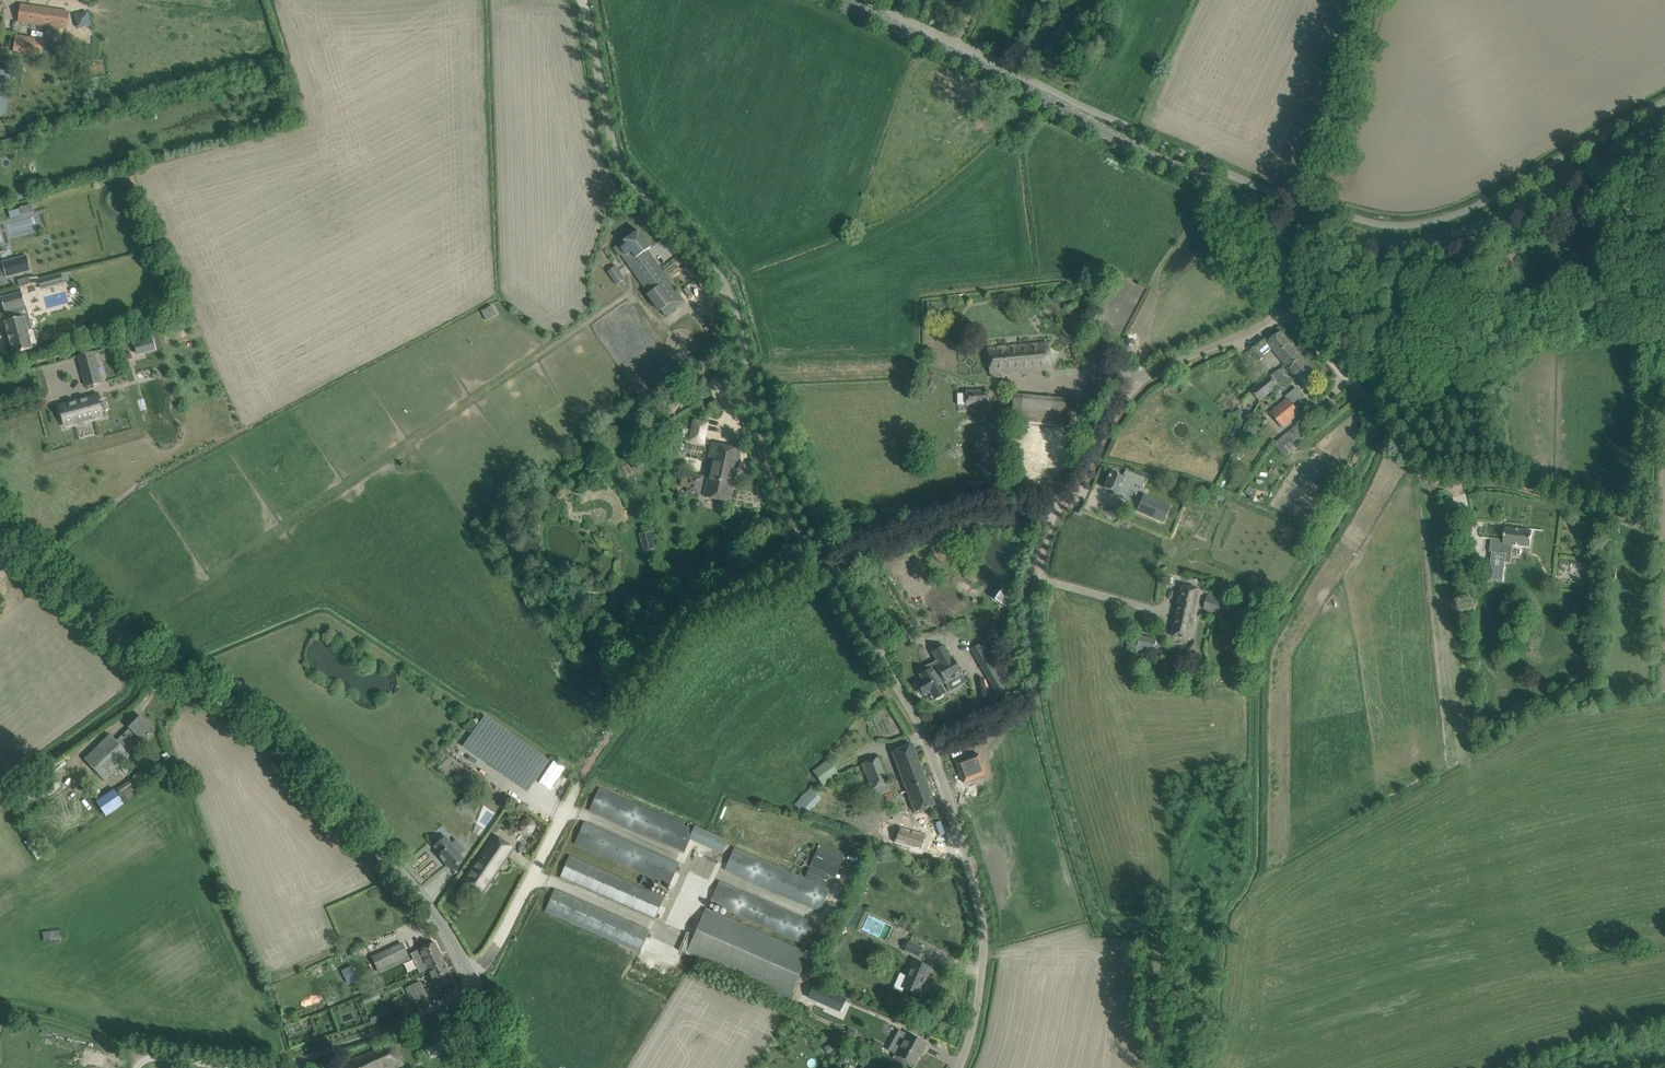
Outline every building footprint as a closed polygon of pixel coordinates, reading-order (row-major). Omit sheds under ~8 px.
[(22,4),(20,21),(69,28),(71,11),(22,4)] [(88,14),(76,17),(79,28),(90,26),(88,14)] [(44,39),(16,35),(14,51),(42,55),(44,39)] [(5,110),(11,71),(0,70),(0,109),(5,110)] [(31,205),(20,208),(22,215),(33,212),(31,205)] [(627,264),(642,254),(650,248),(638,230),(613,248),(619,256),(621,255),(627,264)] [(2,262),(6,277),(31,270),(27,255),(2,262)] [(642,292),(645,289),(664,316),(684,302),(652,257),(632,271),(636,276),(633,279),(642,292)] [(617,284),(624,279),(621,274),(618,276),(612,268),(608,271),(617,284)] [(68,273),(61,274),(63,281),(69,280),(68,273)] [(691,296),(699,291),(694,282),(685,287),(691,296)] [(13,353),(13,354),(32,349),(32,348),(24,318),(24,317),(19,318),(17,309),(24,307),(25,307),(21,292),(21,293),(1,298),(0,298),(4,312),(5,312),(6,311),(9,321),(4,322),(5,323),(8,334),(7,334),(9,342),(10,342),(13,353)] [(494,305),(484,310),(489,320),(499,315),(494,305)] [(1284,364),(1298,352),(1281,331),(1268,343),(1266,340),(1257,348),(1256,347),(1250,351),(1259,361),(1264,357),(1263,355),(1272,348),(1284,364)] [(132,344),(136,356),(155,350),(151,338),(132,344)] [(1005,346),(988,347),(990,373),(1007,372),(1050,369),(1047,369),(1044,344),(1048,344),(1048,343),(1005,346)] [(1298,352),(1284,364),(1303,387),(1318,375),(1298,352)] [(101,382),(97,367),(82,371),(86,386),(101,382)] [(1251,391),(1260,401),(1278,385),(1270,375),(1251,391)] [(1106,385),(1095,381),(1088,399),(1099,403),(1106,385)] [(1293,405),(1303,396),(1297,388),(1286,397),(1288,399),(1293,405)] [(957,404),(965,404),(965,406),(989,405),(989,391),(965,391),(965,393),(957,394),(957,404)] [(97,395),(59,405),(65,426),(75,423),(74,421),(91,416),(92,419),(102,416),(97,395)] [(1020,422),(1075,427),(1077,401),(1014,395),(1012,413),(1021,414),(1020,422)] [(1299,413),(1288,399),(1271,413),(1282,427),(1299,413)] [(1240,408),(1235,413),(1242,421),(1247,417),(1240,408)] [(994,429),(1004,420),(999,416),(989,425),(994,429)] [(694,421),(690,440),(703,443),(707,424),(694,421)] [(1259,429),(1251,424),(1245,431),(1253,437),(1259,429)] [(1276,444),(1287,456),(1309,438),(1298,425),(1276,444)] [(712,444),(710,455),(708,461),(712,461),(704,496),(723,501),(722,506),(725,507),(727,501),(728,502),(739,450),(712,444)] [(1110,472),(1103,488),(1113,492),(1112,494),(1126,500),(1133,484),(1135,485),(1142,488),(1146,479),(1125,470),(1122,477),(1110,472)] [(691,473),(690,477),(683,475),(680,486),(688,487),(687,492),(699,494),(703,476),(691,473)] [(1137,511),(1163,522),(1170,505),(1144,494),(1137,511)] [(1488,580),(1503,582),(1506,554),(1511,555),(1512,545),(1530,547),(1532,531),(1505,528),(1503,540),(1482,537),(1482,538),(1492,539),(1490,552),(1492,552),(1488,580)] [(640,533),(644,552),(656,549),(651,530),(640,533)] [(1468,548),(1461,549),(1463,563),(1470,562),(1468,548)] [(1181,585),(1176,609),(1197,613),(1202,590),(1181,585)] [(1001,588),(994,597),(1006,606),(1012,596),(1001,588)] [(1206,597),(1203,609),(1251,621),(1254,609),(1206,597)] [(1197,613),(1176,609),(1170,635),(1191,640),(1197,613)] [(1157,638),(1141,635),(1137,649),(1154,653),(1157,638)] [(999,666),(984,641),(970,649),(986,674),(999,666)] [(929,692),(941,685),(961,673),(951,656),(951,657),(944,645),(932,652),(939,664),(919,675),(922,680),(916,684),(923,696),(929,692)] [(934,700),(944,695),(946,694),(941,685),(929,692),(934,700)] [(560,768),(549,761),(484,716),(463,747),(528,792),(538,777),(542,780),(549,770),(552,772),(553,771),(556,774),(560,768)] [(143,742),(146,739),(154,731),(141,717),(130,727),(130,728),(116,741),(109,735),(84,759),(104,780),(136,749),(128,740),(135,733),(143,742)] [(915,813),(924,809),(935,805),(912,745),(892,752),(901,775),(898,776),(899,778),(902,778),(915,813)] [(978,754),(956,763),(964,784),(987,775),(978,754)] [(878,757),(862,764),(872,789),(886,784),(887,783),(878,757)] [(812,771),(824,786),(839,774),(829,759),(812,771)] [(134,777),(116,789),(125,801),(143,789),(134,777)] [(106,816),(124,803),(113,788),(96,800),(106,816)] [(796,803),(806,813),(822,798),(812,788),(796,803)] [(599,789),(589,810),(599,814),(684,852),(690,839),(722,853),(726,844),(728,840),(704,830),(694,826),(693,830),(609,793),(599,789)] [(468,791),(459,803),(468,810),(477,798),(468,791)] [(520,831),(533,834),(536,821),(523,818),(520,831)] [(679,864),(594,827),(584,823),(574,844),(659,881),(656,889),(666,893),(679,864)] [(494,835),(462,881),(482,895),(514,849),(494,835)] [(458,855),(464,850),(456,841),(451,844),(445,837),(435,846),(441,854),(439,855),(451,869),(463,859),(458,855)] [(810,866),(835,878),(845,856),(819,845),(810,866)] [(734,848),(724,869),(820,911),(830,890),(734,848)] [(560,877),(655,919),(659,909),(664,897),(569,856),(560,877)] [(652,888),(655,880),(642,877),(640,884),(652,888)] [(719,881),(709,903),(805,945),(815,923),(719,881)] [(649,931),(554,889),(545,911),(640,953),(649,931)] [(789,1001),(810,953),(706,908),(686,955),(789,1001)] [(43,931),(44,940),(62,939),(61,930),(43,931)] [(918,956),(922,948),(908,942),(905,950),(918,956)] [(419,950),(428,970),(444,962),(435,943),(419,950)] [(402,944),(372,958),(378,970),(408,956),(402,944)] [(902,987),(908,990),(918,994),(929,968),(913,961),(902,987)] [(453,981),(444,962),(428,970),(430,975),(424,978),(427,983),(433,980),(437,989),(453,981)] [(352,967),(341,971),(348,985),(358,980),(352,967)] [(405,988),(408,994),(412,1003),(427,997),(420,982),(405,988)] [(846,999),(813,985),(808,997),(840,1011),(846,999)] [(240,998),(242,1005),(263,998),(261,991),(240,998)] [(417,1001),(419,1010),(432,1006),(429,998),(417,1001)] [(927,1044),(906,1033),(894,1055),(913,1065),(920,1051),(922,1052),(927,1044)] [(394,1043),(338,1065),(339,1067),(394,1067),(402,1065),(394,1043)]
